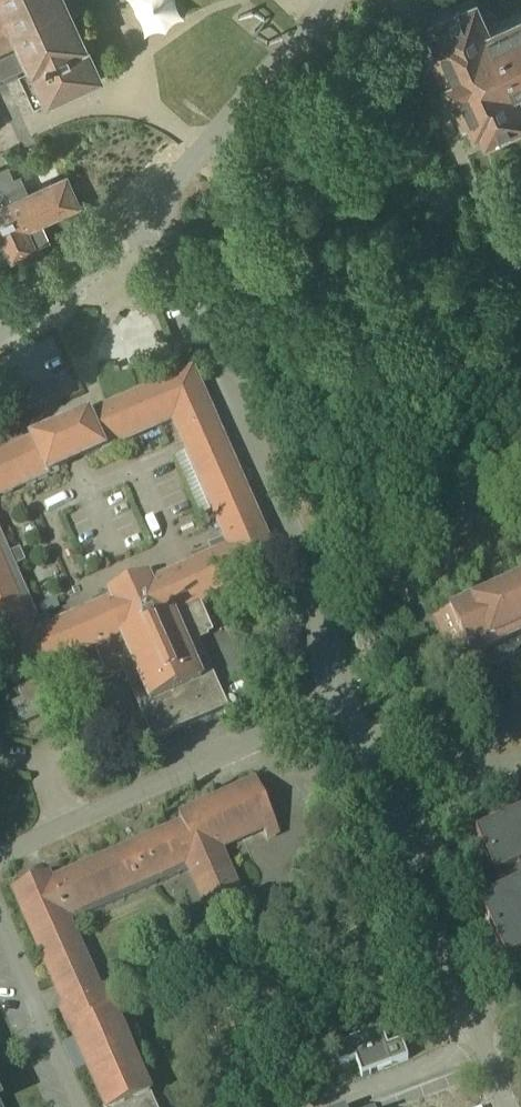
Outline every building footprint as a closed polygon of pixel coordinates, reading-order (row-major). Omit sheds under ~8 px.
[(21,73),(35,103),(97,75),(68,12),(86,4),(84,0),(0,0),(0,82),(21,73)] [(490,26),(478,0),(469,0),(432,17),(437,28),(431,30),(436,42),(431,44),(464,117),(469,114),(476,129),(481,126),(487,137),(520,121),(520,96),(517,86),(520,84),(520,12),(490,26)] [(0,185),(0,261),(12,256),(13,259),(38,248),(36,244),(50,239),(42,221),(81,204),(68,175),(28,193),(21,176),(0,185)] [(210,634),(198,606),(279,571),(193,372),(0,456),(0,498),(173,423),(225,542),(209,549),(212,558),(152,584),(149,578),(109,595),(112,601),(88,612),(51,628),(47,619),(31,626),(0,557),(0,651),(15,685),(97,650),(109,678),(125,672),(155,741),(224,709),(196,642),(205,639),(204,636),(210,634)] [(464,612),(434,625),(460,681),(520,654),(520,586),(464,612)] [(23,701),(45,691),(41,681),(18,691),(23,701)] [(45,691),(12,706),(21,727),(55,712),(45,691)] [(146,1101),(151,1099),(103,989),(99,991),(67,918),(187,866),(207,912),(241,897),(221,851),(263,832),(267,840),(280,835),(257,784),(179,818),(182,826),(51,883),(48,875),(13,890),(64,1006),(60,1008),(103,1106),(149,1106),(146,1101)] [(476,835),(504,895),(479,906),(507,965),(520,959),(520,815),(476,835)] [(408,1062),(402,1045),(388,1050),(381,1033),(333,1050),(340,1068),(355,1062),(362,1080),(408,1062)]
